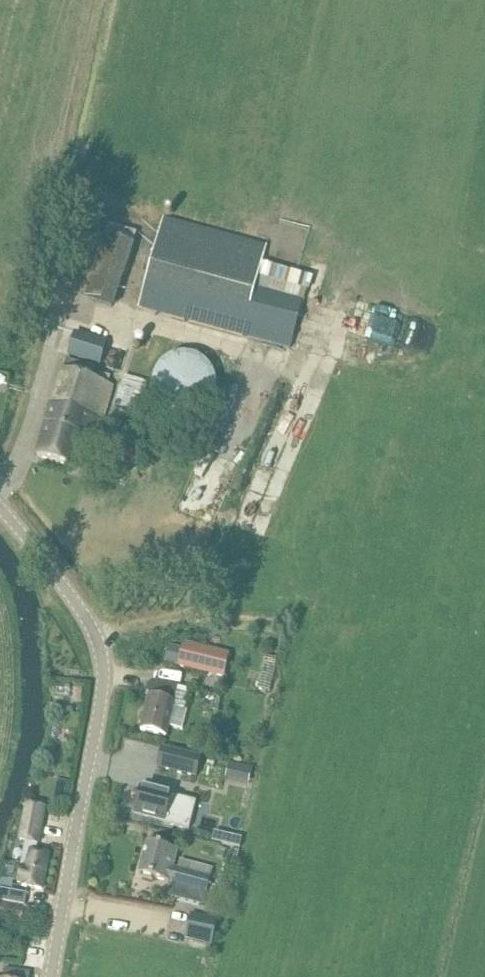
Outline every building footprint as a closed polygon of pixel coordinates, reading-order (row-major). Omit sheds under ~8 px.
[(165,218),(151,270),(140,310),(293,350),(306,302),(256,289),(268,245),(165,218)] [(86,230),(66,293),(115,308),(136,246),(134,246),(136,234),(97,222),(94,232),(86,230)] [(345,297),(337,326),(426,352),(434,322),(345,297)] [(68,335),(63,353),(93,362),(99,345),(68,335)] [(216,396),(217,386),(216,376),(211,367),(204,360),(195,355),(185,354),(175,355),(166,360),(159,367),(154,376),(153,386),(154,396),(159,405),(166,412),(175,417),(185,418),(195,417),(204,412),(211,405),(216,396)] [(43,437),(38,457),(75,468),(85,437),(97,440),(103,421),(114,388),(108,386),(98,382),(94,381),(98,370),(69,360),(65,372),(43,437)] [(138,415),(149,383),(125,375),(115,407),(138,415)] [(166,657),(165,662),(178,666),(201,671),(224,677),(230,654),(184,642),(182,648),(179,647),(171,645),(169,645),(169,646),(166,657)] [(264,665),(258,689),(270,691),(275,668),(264,665)] [(141,731),(160,735),(166,736),(173,706),(186,709),(190,690),(153,681),(141,731)] [(58,684),(57,694),(70,696),(71,685),(58,684)] [(220,698),(202,694),(199,708),(217,712),(220,698)] [(162,747),(157,769),(197,779),(202,757),(162,747)] [(67,783),(60,782),(59,789),(57,789),(55,797),(63,799),(67,783)] [(142,788),(135,814),(154,819),(164,821),(164,823),(190,830),(193,816),(197,802),(194,801),(161,793),(142,788)] [(25,802),(19,842),(31,845),(38,846),(40,846),(47,806),(25,802)] [(235,844),(243,810),(222,805),(214,839),(235,844)] [(148,843),(140,875),(142,876),(142,877),(153,880),(172,884),(207,893),(211,878),(214,868),(197,864),(181,860),(178,870),(174,869),(178,851),(167,848),(148,843)] [(31,845),(30,851),(28,859),(22,858),(18,882),(23,883),(22,886),(42,890),(49,854),(37,852),(38,846),(31,845)] [(14,891),(11,903),(25,905),(27,894),(14,891)] [(186,938),(211,944),(217,921),(193,914),(186,938)]
